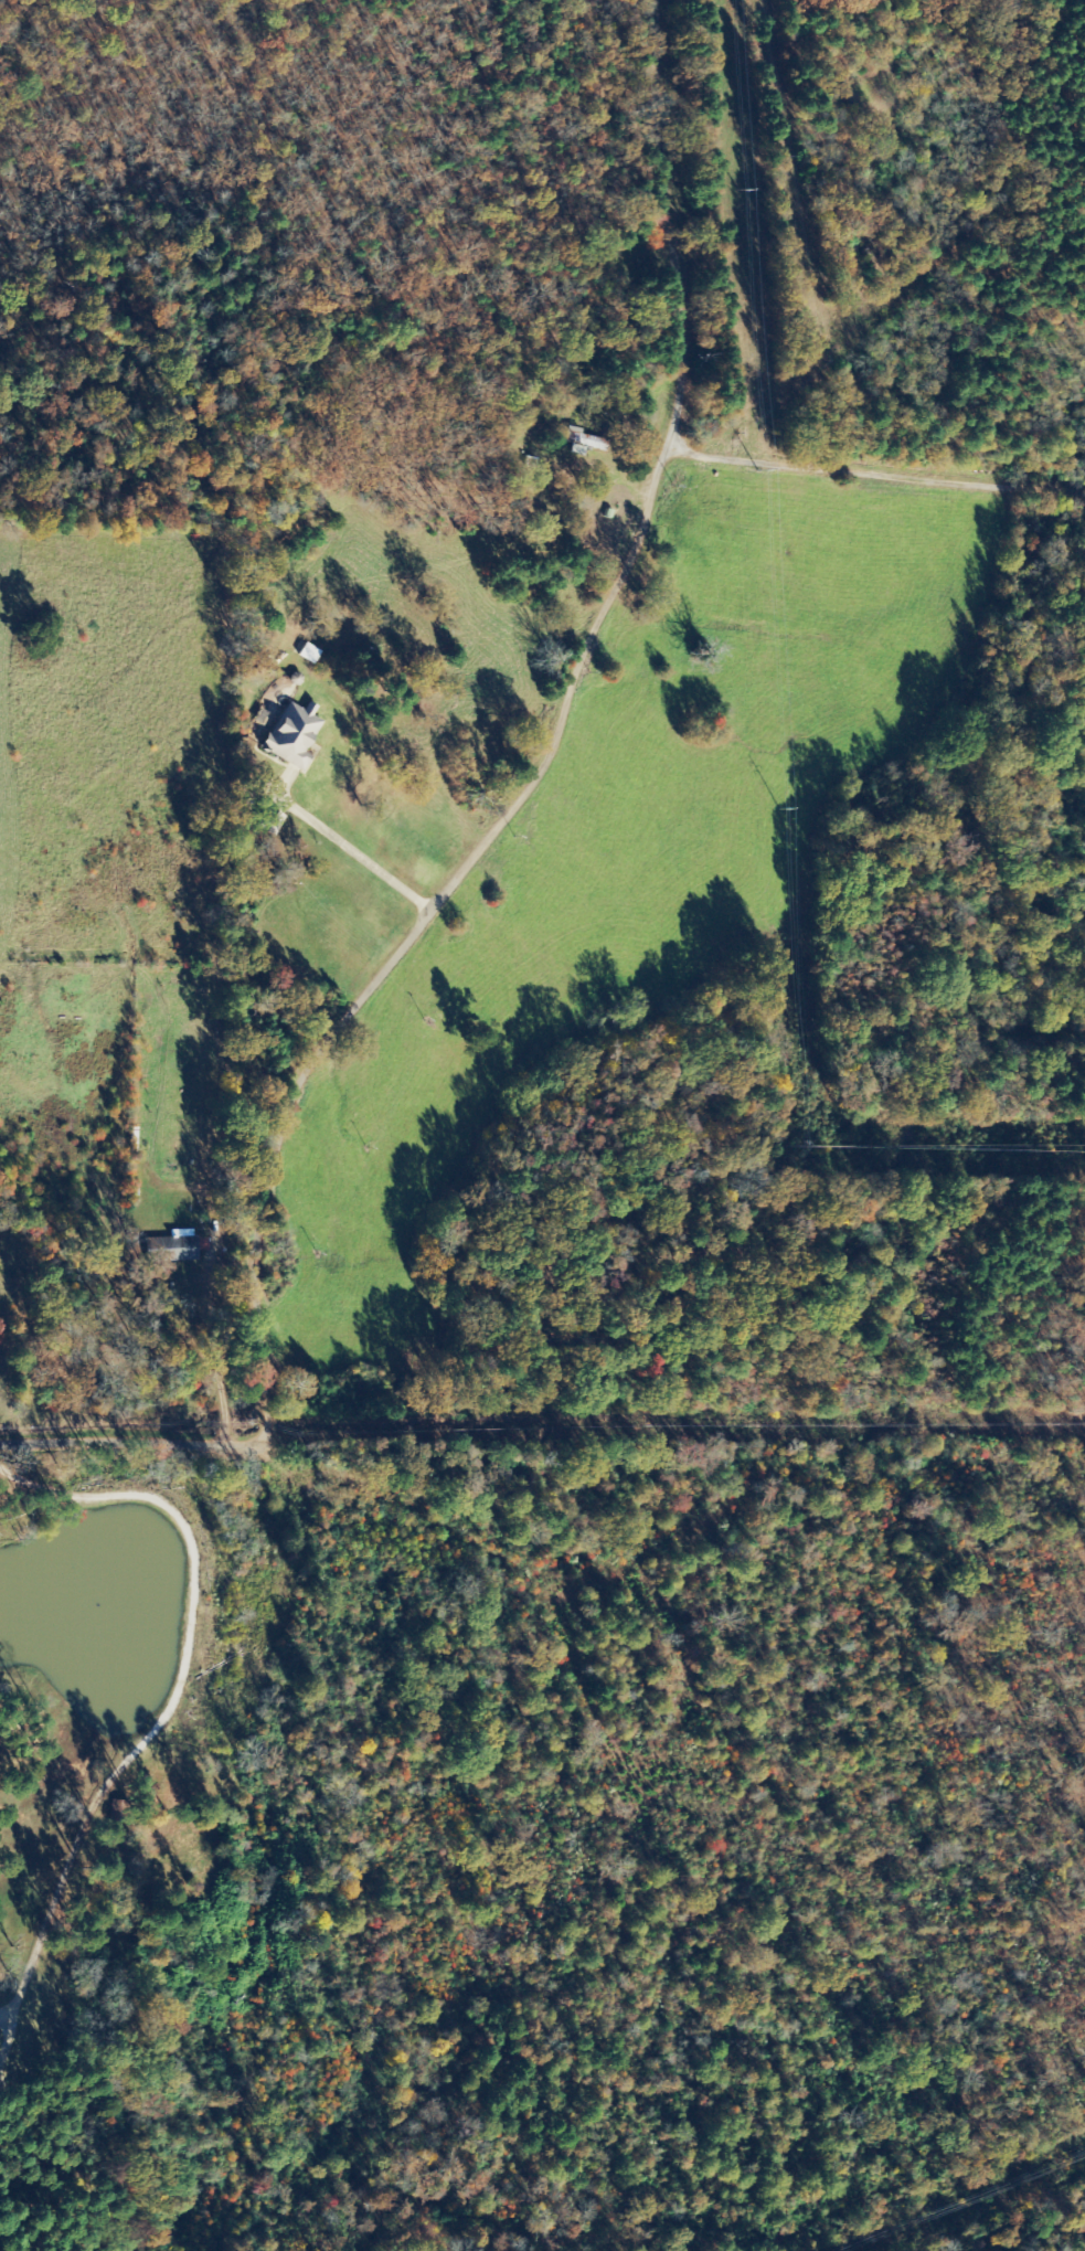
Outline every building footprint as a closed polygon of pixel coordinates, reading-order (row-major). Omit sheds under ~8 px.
[(322,722),(312,717),(317,707),(308,703),(305,711),(286,702),(263,749),(300,767),(322,722)] [(169,1238),(147,1238),(147,1263),(195,1262),(195,1230),(169,1230),(169,1238)] [(198,1238),(199,1251),(207,1251),(207,1238),(198,1238)]
